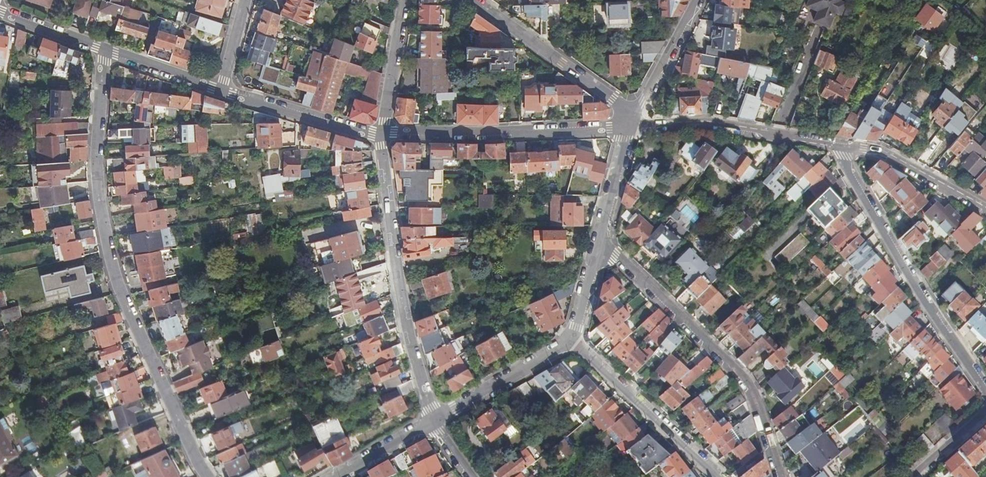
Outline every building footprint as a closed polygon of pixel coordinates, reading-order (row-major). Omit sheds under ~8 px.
[(95,0),(78,0),(74,12),(89,17),(90,15),(95,0)] [(90,15),(98,18),(101,11),(121,17),(125,7),(122,6),(123,0),(111,0),(110,2),(105,0),(95,0),(90,15)] [(198,8),(220,15),(225,0),(201,0),(198,8)] [(282,12),(304,23),(314,3),(309,0),(287,0),(282,12)] [(627,7),(643,6),(643,0),(632,1),(629,1),(629,4),(608,5),(609,24),(628,24),(627,7)] [(662,17),(678,16),(685,3),(687,0),(661,0),(662,17)] [(721,6),(732,7),(740,8),(749,9),(750,0),(722,0),(721,6)] [(806,7),(818,11),(814,22),(829,28),(833,17),(831,16),(832,11),(841,14),(846,3),(840,1),(840,0),(809,0),(806,7)] [(437,5),(420,4),(419,23),(438,23),(439,5),(437,5)] [(511,12),(523,13),(527,13),(527,15),(539,16),(540,34),(547,39),(547,4),(533,5),(511,6),(511,12)] [(721,6),(716,5),(714,21),(730,23),(733,24),(738,24),(740,8),(732,7),(721,6)] [(927,5),(916,18),(933,31),(943,17),(927,5)] [(142,14),(143,12),(126,7),(125,7),(121,17),(121,18),(139,24),(142,14)] [(281,15),(263,8),(262,11),(256,10),(256,11),(253,10),(252,13),(251,18),(277,27),(281,15)] [(182,23),(190,25),(226,37),(229,25),(213,20),(185,11),(182,21),(182,23)] [(461,28),(468,31),(468,30),(473,18),(467,13),(461,28)] [(469,30),(476,35),(481,35),(499,36),(500,31),(487,21),(475,13),(473,18),(468,30),(469,30)] [(858,17),(851,36),(862,40),(868,21),(858,17)] [(119,19),(116,30),(122,31),(146,38),(149,27),(139,24),(121,18),(119,19)] [(273,38),(277,27),(251,18),(250,24),(248,29),(255,32),(273,38)] [(181,24),(176,22),(171,20),(167,33),(159,30),(152,53),(149,52),(148,55),(153,56),(169,62),(178,36),(180,29),(181,24)] [(371,53),(373,48),(380,31),(389,35),(390,27),(373,20),(371,25),(365,22),(355,46),(371,53)] [(712,46),(707,45),(706,54),(720,57),(725,58),(726,48),(733,49),(735,29),(733,28),(733,24),(730,23),(714,21),(700,20),(697,27),(713,28),(712,37),(713,38),(712,46)] [(180,29),(188,32),(190,25),(182,23),(181,24),(180,29)] [(17,29),(14,46),(23,49),(26,32),(17,29)] [(191,33),(188,32),(180,29),(178,36),(189,40),(191,33)] [(270,51),(273,52),(277,39),(273,38),(255,32),(248,29),(246,36),(253,39),(252,45),(270,51)] [(442,31),(421,31),(421,58),(441,58),(442,31)] [(981,32),(976,40),(984,47),(985,45),(985,36),(982,32),(981,32)] [(476,47),(481,47),(499,48),(499,41),(499,36),(481,35),(476,35),(476,47)] [(6,57),(8,37),(0,36),(0,56),(6,57)] [(187,68),(192,52),(182,49),(185,42),(188,43),(189,40),(178,36),(169,62),(178,65),(187,68)] [(61,45),(40,37),(36,48),(30,46),(27,54),(47,61),(49,56),(56,58),(57,59),(61,45)] [(348,62),(354,46),(336,38),(330,53),(328,52),(327,55),(348,62)] [(665,40),(644,41),(641,41),(641,53),(643,53),(658,53),(662,46),(665,40)] [(268,58),(270,51),(252,45),(245,43),(243,50),(250,53),(248,59),(266,64),(269,65),(271,59),(268,58)] [(321,46),(312,43),(310,49),(313,50),(319,52),(321,46)] [(57,59),(56,58),(52,75),(63,76),(67,60),(78,64),(82,52),(76,50),(61,45),(57,59)] [(489,61),(489,69),(514,69),(514,62),(517,60),(517,55),(514,53),(514,48),(511,48),(499,48),(481,47),(476,47),(466,47),(466,54),(467,58),(466,69),(472,69),(472,59),(473,59),(474,55),(490,56),(490,54),(494,54),(497,56),(497,57),(494,58),(494,61),(489,61)] [(368,80),(364,94),(363,93),(361,101),(364,102),(365,98),(370,99),(369,104),(377,106),(379,94),(382,73),(348,62),(327,55),(319,52),(313,50),(306,76),(318,80),(311,106),(331,112),(343,72),(368,80)] [(839,58),(820,50),(815,64),(832,71),(839,58)] [(683,67),(676,66),(675,74),(694,78),(697,64),(718,67),(720,57),(706,54),(690,51),(685,62),(683,67)] [(629,74),(629,54),(610,54),(611,74),(629,74)] [(725,58),(720,57),(718,67),(717,72),(739,77),(736,90),(741,91),(744,83),(746,78),(750,63),(725,58)] [(417,58),(417,68),(422,68),(422,93),(437,93),(445,92),(446,58),(441,58),(421,58),(417,58)] [(746,78),(744,83),(741,91),(740,94),(745,95),(736,119),(754,121),(760,106),(769,82),(774,68),(750,63),(746,78)] [(291,72),(286,70),(282,69),(280,69),(269,65),(266,64),(262,79),(276,83),(291,87),(291,86),(296,87),(300,75),(291,72)] [(824,91),(822,95),(842,106),(850,91),(850,90),(858,75),(853,73),(855,70),(851,68),(850,70),(844,68),(836,83),(830,79),(828,84),(825,83),(822,89),(824,91)] [(35,80),(36,73),(21,71),(20,77),(35,80)] [(525,89),(525,109),(534,109),(534,111),(535,110),(541,110),(541,104),(548,104),(548,105),(549,106),(553,106),(554,105),(555,104),(556,104),(556,85),(564,76),(558,72),(556,76),(556,85),(541,85),(541,86),(536,86),(530,89),(525,89)] [(113,85),(121,85),(122,76),(114,75),(113,85)] [(305,95),(302,104),(311,106),(318,80),(306,76),(300,75),(296,87),(310,91),(309,94),(311,95),(310,96),(305,95)] [(680,100),(671,100),(672,115),(707,114),(710,100),(715,82),(697,78),(698,88),(680,89),(680,100)] [(785,89),(769,82),(760,106),(767,108),(768,107),(769,104),(773,106),(778,108),(785,89)] [(582,103),(594,102),(593,97),(584,91),(576,85),(556,85),(556,104),(582,104),(582,103)] [(144,91),(145,89),(135,87),(135,90),(111,87),(110,99),(136,102),(142,103),(144,91)] [(71,116),(71,90),(51,89),(51,118),(71,116)] [(170,94),(144,91),(142,103),(155,105),(158,105),(166,106),(168,107),(170,94)] [(191,97),(170,94),(168,107),(175,108),(181,108),(202,111),(204,95),(192,91),(191,97)] [(204,95),(202,111),(223,114),(225,102),(212,98),(204,95)] [(400,122),(418,123),(419,114),(413,113),(415,100),(398,97),(396,116),(400,122)] [(355,99),(353,105),(350,118),(365,122),(370,122),(376,116),(376,112),(377,106),(369,104),(370,99),(365,98),(364,102),(361,101),(355,99)] [(939,119),(937,121),(943,127),(958,109),(951,104),(949,106),(944,101),(933,114),(939,119)] [(113,124),(113,129),(145,128),(149,128),(151,112),(154,112),(155,105),(142,103),(136,102),(134,123),(113,124)] [(582,104),(582,119),(591,118),(605,117),(608,108),(604,105),(600,102),(594,102),(582,103),(582,104)] [(907,105),(902,102),(896,111),(902,114),(907,105)] [(457,104),(457,123),(458,123),(458,122),(481,123),(485,124),(497,123),(497,109),(491,109),(491,106),(468,105),(468,104),(467,104),(466,105),(457,104)] [(856,105),(852,111),(838,135),(852,137),(867,113),(856,105)] [(166,106),(165,111),(164,115),(174,116),(175,108),(168,107),(166,106)] [(871,107),(867,113),(852,137),(864,139),(881,113),(871,107)] [(963,114),(958,109),(943,127),(949,132),(952,130),(957,135),(975,114),(968,108),(963,114)] [(883,110),(881,113),(864,139),(877,141),(884,130),(894,115),(895,114),(883,110)] [(279,122),(280,118),(272,116),(255,111),(253,118),(253,123),(258,123),(279,123),(279,122)] [(804,115),(796,111),(790,127),(799,129),(804,115)] [(896,116),(894,115),(884,130),(896,139),(897,137),(909,145),(919,130),(907,123),(904,121),(901,119),(902,117),(898,114),(896,116)] [(89,123),(77,123),(77,122),(36,125),(39,163),(67,162),(67,148),(71,147),(87,147),(88,132),(89,123)] [(281,146),(279,123),(258,123),(259,148),(281,146)] [(178,125),(175,125),(176,138),(173,138),(173,140),(172,140),(172,143),(181,142),(195,141),(194,124),(178,125)] [(194,124),(195,141),(198,141),(198,152),(208,152),(206,124),(200,124),(194,124)] [(310,149),(322,149),(323,147),(326,148),(330,133),(317,129),(308,126),(303,141),(312,144),(310,149)] [(976,134),(968,127),(949,149),(957,156),(976,134)] [(134,136),(134,141),(134,145),(135,145),(145,144),(145,128),(113,129),(108,129),(108,138),(123,137),(134,136)] [(985,163),(981,159),(984,156),(985,155),(985,139),(985,140),(977,133),(976,134),(957,156),(962,160),(965,156),(967,158),(964,162),(962,164),(975,175),(985,163)] [(335,134),(332,142),(352,148),(352,150),(361,150),(372,150),(371,146),(369,144),(356,140),(346,137),(335,134)] [(394,168),(421,169),(421,143),(396,142),(391,148),(392,157),(394,168)] [(510,169),(510,171),(518,171),(527,171),(526,152),(525,142),(516,142),(516,150),(510,151),(510,169)] [(430,143),(430,169),(443,169),(443,158),(452,159),(452,157),(452,143),(430,143)] [(458,143),(458,158),(481,158),(481,152),(476,152),(476,145),(476,144),(469,143),(458,143)] [(486,152),(481,152),(481,158),(505,158),(504,143),(497,143),(494,144),(485,144),(486,152)] [(131,145),(126,145),(127,157),(147,156),(149,156),(148,144),(145,144),(135,145),(134,145),(131,145)] [(684,153),(683,155),(704,171),(716,155),(704,146),(700,151),(691,144),(689,147),(687,145),(682,152),(684,153)] [(574,149),(574,145),(568,146),(568,145),(558,146),(558,151),(559,164),(573,163),(574,158),(574,149)] [(925,150),(919,146),(910,157),(917,161),(925,150)] [(71,147),(72,161),(86,161),(87,154),(87,147),(71,147)] [(333,149),(333,150),(333,165),(342,164),(361,162),(361,150),(352,150),(333,149)] [(573,163),(566,194),(576,195),(581,195),(586,174),(588,174),(593,153),(574,149),(574,158),(573,163)] [(640,165),(628,184),(641,193),(665,157),(665,156),(652,150),(649,157),(654,160),(649,169),(640,165)] [(547,170),(559,169),(559,164),(558,151),(554,151),(548,151),(548,152),(542,152),(543,170),(544,178),(548,177),(547,170)] [(721,157),(715,165),(736,182),(744,188),(757,171),(749,165),(750,163),(741,156),(739,159),(735,156),(734,157),(727,151),(722,158),(721,157)] [(782,162),(780,164),(800,181),(807,174),(813,169),(792,151),(782,162)] [(527,171),(527,175),(536,175),(536,170),(543,170),(542,152),(537,152),(535,152),(526,152),(527,171)] [(300,157),(301,154),(286,153),(285,174),(294,174),(294,180),(300,179),(300,178),(300,170),(300,157)] [(127,158),(114,159),(115,166),(128,165),(129,171),(134,170),(156,168),(155,155),(149,156),(147,156),(127,157),(127,158)] [(948,156),(941,164),(946,169),(953,160),(948,156)] [(362,171),(361,162),(342,164),(343,173),(362,171)] [(879,162),(866,174),(875,183),(877,181),(891,169),(879,162)] [(985,167),(985,163),(975,175),(977,177),(985,167)] [(800,181),(797,184),(806,193),(809,189),(826,173),(818,164),(813,169),(807,174),(800,181)] [(776,195),(774,197),(776,200),(784,190),(775,182),(785,171),(778,166),(766,180),(763,183),(763,184),(776,195)] [(977,177),(975,179),(985,185),(977,194),(985,199),(985,167),(977,177)] [(394,168),(395,178),(403,178),(403,185),(412,185),(412,200),(432,200),(432,185),(442,185),(443,169),(430,169),(421,169),(394,168)] [(310,169),(300,170),(300,178),(310,177),(310,169)] [(907,178),(891,169),(877,181),(889,194),(904,180),(907,178)] [(129,171),(112,172),(113,186),(116,186),(133,184),(136,184),(136,183),(148,181),(146,170),(134,171),(134,170),(129,171)] [(345,191),(364,188),(362,171),(343,173),(345,191)] [(826,173),(816,183),(809,189),(812,193),(812,194),(818,200),(828,191),(838,182),(828,171),(826,173)] [(343,173),(334,174),(336,192),(345,191),(343,173)] [(181,183),(195,181),(194,175),(180,178),(181,183)] [(904,180),(889,194),(902,209),(918,195),(918,194),(904,180)] [(152,190),(150,182),(136,184),(133,184),(116,186),(117,195),(121,195),(146,191),(152,190)] [(67,194),(65,183),(38,186),(40,196),(67,194)] [(40,196),(38,186),(31,186),(32,197),(40,196)] [(640,195),(627,187),(623,203),(626,205),(624,207),(629,211),(631,208),(631,209),(640,195)] [(284,191),(285,200),(292,199),(291,188),(283,190),(284,191)] [(336,192),(339,211),(343,211),(368,206),(365,188),(364,188),(345,191),(336,192)] [(134,203),(148,201),(146,191),(121,195),(122,204),(134,203)] [(285,200),(284,191),(276,192),(277,201),(285,200)] [(828,191),(818,200),(807,211),(812,217),(824,230),(830,225),(846,210),(834,197),(828,191)] [(40,196),(41,202),(42,207),(58,205),(68,203),(67,194),(40,196)] [(481,194),(481,207),(489,208),(493,208),(493,194),(484,194),(481,194)] [(566,194),(550,194),(550,225),(582,225),(582,206),(574,206),(574,203),(576,203),(576,195),(566,194)] [(927,204),(918,195),(902,209),(900,211),(905,216),(907,214),(912,219),(915,215),(927,204)] [(76,202),(79,218),(92,216),(91,208),(89,200),(76,202)] [(157,210),(156,200),(148,201),(134,203),(135,213),(137,213),(157,210)] [(679,234),(689,221),(693,224),(700,215),(681,200),(663,221),(679,234)] [(932,222),(934,220),(950,237),(951,236),(964,223),(948,206),(943,210),(937,203),(925,215),(932,222)] [(368,206),(343,211),(344,216),(341,217),(342,220),(370,215),(368,206)] [(34,231),(45,229),(42,207),(31,209),(32,220),(34,231)] [(431,223),(432,207),(409,207),(409,223),(431,223)] [(849,207),(846,210),(830,225),(839,234),(852,222),(858,217),(849,207)] [(165,209),(158,210),(157,210),(137,213),(138,223),(159,219),(166,218),(165,209)] [(258,233),(257,225),(255,214),(255,213),(246,215),(247,218),(249,231),(249,235),(258,233)] [(863,213),(858,217),(852,222),(856,226),(859,224),(867,219),(863,213)] [(964,223),(951,236),(959,244),(957,245),(966,255),(980,242),(969,231),(981,219),(973,214),(964,223)] [(639,217),(626,231),(642,246),(643,245),(655,232),(639,217)] [(749,217),(739,227),(745,233),(755,223),(749,217)] [(169,227),(168,218),(166,218),(159,219),(138,223),(140,232),(144,231),(167,227),(169,227)] [(664,223),(655,232),(643,245),(651,252),(653,250),(665,261),(684,241),(671,229),(670,229),(664,223)] [(932,232),(923,223),(902,241),(906,248),(912,243),(916,247),(923,240),(920,237),(925,233),(928,236),(932,232)] [(54,228),(57,243),(60,242),(74,240),(71,225),(54,228)] [(424,226),(402,226),(404,238),(435,237),(435,231),(424,231),(424,226)] [(853,226),(839,238),(848,247),(858,238),(861,235),(853,226)] [(160,234),(168,233),(167,227),(144,231),(144,233),(132,235),(134,252),(162,247),(160,234)] [(79,232),(80,239),(84,238),(96,236),(95,229),(79,232)] [(364,252),(358,230),(329,237),(314,242),(317,253),(313,255),(316,267),(323,264),(335,261),(349,257),(364,252)] [(543,239),(543,251),(544,259),(564,260),(564,231),(534,231),(535,239),(543,239)] [(170,245),(168,233),(160,234),(162,247),(170,245)] [(801,234),(775,258),(784,268),(802,251),(806,247),(810,244),(801,234)] [(864,244),(846,261),(833,272),(841,280),(854,269),(853,268),(872,252),(869,248),(874,245),(875,245),(879,241),(875,234),(864,244)] [(96,236),(84,238),(84,244),(97,243),(96,236)] [(434,246),(451,243),(450,237),(435,237),(404,238),(404,245),(406,258),(428,254),(431,251),(430,246),(434,245),(434,246)] [(858,238),(848,247),(840,254),(846,261),(864,244),(858,238)] [(60,242),(64,260),(84,255),(80,239),(74,240),(60,242)] [(535,251),(543,251),(543,239),(535,239),(535,251)] [(929,259),(932,262),(920,272),(927,280),(946,262),(953,256),(947,248),(944,245),(937,252),(929,259)] [(686,276),(689,272),(697,280),(701,276),(710,267),(690,246),(673,263),(686,276)] [(806,247),(802,251),(811,260),(815,257),(806,247)] [(160,249),(136,254),(144,291),(150,290),(176,283),(177,283),(176,274),(166,276),(160,249)] [(872,252),(853,268),(854,269),(862,278),(880,262),(872,252)] [(335,261),(323,264),(324,269),(328,282),(354,273),(349,257),(335,261)] [(815,257),(811,260),(819,268),(821,271),(825,268),(815,257)] [(889,272),(880,262),(862,278),(872,288),(874,286),(888,273),(889,272)] [(69,286),(71,296),(91,291),(88,281),(94,279),(93,273),(87,274),(85,265),(84,265),(42,276),(46,291),(67,286),(69,286)] [(378,273),(375,265),(362,270),(365,277),(378,273)] [(317,271),(316,267),(303,270),(304,275),(317,271)] [(701,276),(697,280),(687,291),(696,300),(711,286),(710,285),(719,277),(710,267),(701,276)] [(825,268),(821,271),(827,278),(831,274),(826,267),(825,268)] [(445,271),(422,279),(425,288),(448,280),(445,271)] [(888,273),(874,286),(879,292),(877,294),(872,298),(880,306),(897,289),(898,289),(894,284),(897,282),(888,273)] [(600,298),(599,298),(596,311),(616,296),(623,291),(617,284),(612,279),(603,286),(600,298)] [(451,291),(448,280),(425,288),(429,299),(451,291)] [(576,282),(530,303),(542,330),(563,320),(555,301),(573,293),(576,282)] [(140,309),(154,305),(171,301),(168,293),(178,291),(176,283),(150,290),(152,296),(136,300),(140,309)] [(953,302),(949,307),(957,315),(971,300),(954,284),(944,294),(953,302)] [(22,318),(20,309),(19,305),(11,307),(11,308),(7,309),(6,305),(1,286),(0,287),(0,313),(4,322),(22,318)] [(710,316),(726,301),(711,286),(696,300),(695,301),(710,316)] [(872,288),(871,288),(877,294),(879,292),(874,286),(872,288)] [(907,300),(897,289),(880,306),(872,313),(881,324),(884,321),(902,305),(907,300)] [(108,313),(104,296),(74,304),(75,306),(72,307),(73,310),(92,306),(94,316),(108,313)] [(623,306),(616,296),(596,311),(593,313),(601,324),(621,308),(623,306)] [(179,299),(183,312),(190,310),(186,297),(179,299)] [(177,314),(183,312),(179,299),(171,301),(154,305),(159,320),(177,314)] [(358,307),(360,310),(364,321),(382,314),(376,300),(373,301),(358,307)] [(971,301),(971,300),(957,315),(964,322),(978,307),(971,301)] [(802,301),(797,305),(805,313),(810,309),(802,301)] [(985,316),(985,301),(977,312),(984,318),(985,316)] [(912,315),(902,305),(884,321),(894,331),(910,317),(912,315)] [(346,316),(360,310),(358,307),(344,313),(346,316)] [(621,308),(601,324),(596,328),(606,339),(622,324),(619,321),(627,315),(621,308)] [(749,316),(741,308),(711,335),(716,339),(724,331),(728,336),(741,323),(743,322),(749,316)] [(279,339),(286,336),(281,321),(284,320),(281,309),(270,313),(279,339)] [(810,309),(805,313),(811,320),(814,323),(819,318),(810,309)] [(665,317),(657,310),(641,324),(644,326),(646,328),(649,331),(650,333),(665,317)] [(109,325),(115,323),(123,321),(119,313),(107,316),(109,325)] [(977,313),(966,324),(984,342),(985,340),(985,322),(977,313)] [(159,320),(166,339),(185,333),(184,333),(177,314),(159,320)] [(357,335),(359,341),(377,334),(390,329),(387,323),(386,324),(382,314),(364,321),(367,328),(367,330),(365,330),(358,333),(357,335)] [(419,336),(437,329),(432,315),(416,321),(417,326),(419,336)] [(762,321),(758,316),(752,321),(756,326),(762,321)] [(665,317),(650,333),(648,335),(659,347),(670,334),(665,329),(671,322),(665,317)] [(910,317),(894,331),(890,335),(904,351),(924,332),(910,317)] [(819,318),(814,323),(823,333),(829,327),(820,318),(819,318)] [(745,327),(741,323),(728,336),(725,338),(732,345),(733,345),(734,346),(736,344),(749,332),(756,326),(752,321),(745,327)] [(109,325),(95,329),(99,346),(119,340),(115,323),(109,325)] [(631,334),(622,324),(606,339),(615,348),(627,337),(631,334)] [(448,342),(452,341),(446,326),(439,329),(445,344),(448,342)] [(756,326),(749,332),(758,341),(765,335),(756,326)] [(425,353),(431,350),(445,344),(439,329),(437,329),(419,336),(422,343),(425,353)] [(518,358),(502,331),(475,346),(485,363),(504,352),(510,362),(518,358)] [(672,331),(670,334),(659,347),(658,349),(666,355),(667,357),(669,355),(682,339),(672,331)] [(758,341),(749,332),(736,344),(745,354),(758,341)] [(932,341),(924,332),(904,351),(913,360),(920,353),(932,341)] [(177,350),(189,345),(185,333),(166,339),(171,352),(177,350)] [(378,359),(379,363),(404,352),(402,348),(401,343),(380,351),(377,344),(380,343),(377,334),(359,341),(368,363),(378,359)] [(765,335),(758,341),(745,354),(737,360),(745,368),(765,350),(771,357),(778,349),(765,335)] [(627,337),(615,348),(611,351),(622,362),(637,347),(627,337)] [(259,364),(279,356),(276,350),(282,348),(279,339),(249,351),(254,364),(258,362),(259,364)] [(200,372),(212,367),(208,355),(209,353),(207,348),(205,347),(202,340),(189,345),(177,350),(183,365),(189,363),(194,374),(195,374),(200,372)] [(941,350),(932,341),(920,353),(929,363),(941,351),(941,350)] [(456,357),(448,342),(445,344),(431,350),(440,365),(451,359),(456,357)] [(97,361),(99,368),(107,365),(124,360),(118,344),(94,352),(97,360),(97,361)] [(638,346),(637,347),(622,362),(629,369),(624,374),(630,379),(647,362),(653,354),(648,349),(646,351),(644,349),(642,351),(638,346)] [(276,350),(279,356),(285,354),(282,348),(276,350)] [(778,349),(771,357),(764,362),(764,365),(764,366),(764,368),(765,369),(767,370),(768,370),(770,370),(771,370),(772,368),(776,365),(781,371),(783,369),(788,364),(783,359),(786,356),(780,348),(778,349)] [(658,349),(654,353),(662,360),(666,355),(658,349)] [(342,359),(339,351),(324,357),(333,379),(343,376),(341,369),(343,369),(340,360),(342,359)] [(473,363),(465,351),(458,355),(466,367),(473,363)] [(949,359),(941,351),(929,363),(923,369),(931,377),(946,362),(949,359)] [(462,383),(472,377),(466,367),(458,355),(456,357),(451,359),(455,365),(460,373),(447,380),(453,390),(463,385),(462,383)] [(668,357),(655,372),(672,386),(697,364),(693,359),(683,368),(669,355),(667,357),(668,357)] [(697,364),(672,386),(659,397),(673,411),(689,397),(682,390),(688,384),(713,363),(706,357),(697,364)] [(821,361),(830,371),(834,368),(824,358),(821,361)] [(432,377),(455,365),(451,359),(440,365),(430,371),(432,377)] [(97,375),(99,383),(107,380),(128,373),(124,360),(107,365),(109,371),(97,375)] [(379,372),(372,375),(376,384),(383,381),(387,390),(396,386),(402,384),(397,374),(400,373),(396,364),(393,365),(391,360),(377,367),(379,372)] [(955,371),(946,362),(931,377),(930,378),(938,387),(940,384),(955,371)] [(545,371),(534,377),(553,398),(559,394),(559,395),(574,381),(558,365),(548,374),(545,371)] [(837,368),(836,366),(834,368),(830,371),(839,383),(846,375),(839,366),(837,368)] [(974,395),(959,377),(964,372),(959,366),(955,371),(940,384),(944,389),(941,392),(956,410),(974,395)] [(45,386),(36,368),(30,370),(38,387),(40,387),(45,386)] [(783,369),(781,371),(768,384),(778,395),(794,381),(783,369)] [(112,393),(137,384),(135,378),(140,377),(137,370),(128,373),(107,380),(112,393)] [(648,370),(638,379),(643,384),(653,375),(648,370)] [(719,370),(706,379),(712,386),(713,385),(724,376),(719,370)] [(195,374),(194,374),(173,383),(175,387),(178,393),(199,384),(204,382),(200,372),(195,374)] [(853,380),(848,374),(839,383),(844,388),(853,380)] [(99,383),(97,375),(88,378),(90,387),(99,383)] [(725,375),(724,376),(713,385),(717,390),(731,381),(725,375)] [(578,397),(573,402),(578,406),(583,402),(596,388),(584,376),(576,384),(570,389),(578,397)] [(380,398),(389,417),(407,408),(401,396),(415,389),(412,379),(402,384),(396,386),(398,389),(380,398)] [(80,390),(84,403),(108,395),(112,393),(107,380),(99,383),(90,387),(80,390)] [(212,401),(231,393),(230,390),(225,392),(220,380),(201,388),(203,395),(194,399),(197,407),(212,401)] [(576,384),(574,381),(559,395),(561,397),(570,389),(576,384)] [(514,389),(521,398),(533,414),(537,411),(544,405),(525,382),(514,389)] [(839,383),(834,387),(847,400),(851,397),(844,388),(839,383)] [(108,395),(113,407),(137,399),(142,397),(138,384),(137,384),(112,393),(108,395)] [(218,417),(249,404),(243,388),(231,393),(212,401),(218,417)] [(596,388),(583,402),(594,413),(607,400),(596,388)] [(506,393),(514,403),(521,398),(514,389),(506,393)] [(46,396),(45,394),(37,398),(43,407),(50,404),(49,401),(46,396)] [(740,394),(727,404),(732,411),(745,401),(740,394)] [(857,396),(854,400),(860,406),(863,403),(857,396)] [(696,398),(681,409),(691,422),(706,411),(696,398)] [(113,407),(105,410),(113,429),(118,427),(120,431),(135,425),(132,418),(134,417),(132,412),(141,409),(137,399),(113,407)] [(594,413),(591,415),(604,432),(610,427),(624,416),(618,409),(617,410),(608,399),(607,400),(594,413)] [(732,411),(739,420),(749,414),(745,401),(732,411)] [(860,406),(841,421),(849,431),(868,416),(864,410),(860,406)] [(798,418),(790,408),(773,422),(780,432),(798,418)] [(493,411),(491,412),(504,430),(502,432),(504,436),(513,429),(500,411),(497,410),(493,411)] [(483,433),(489,441),(502,432),(504,430),(491,412),(490,411),(476,422),(484,433),(483,433)] [(572,411),(568,414),(573,421),(577,418),(572,412),(572,411)] [(706,411),(691,422),(700,434),(701,434),(715,423),(706,411)] [(887,421),(880,413),(872,421),(873,422),(879,429),(885,423),(887,421)] [(945,413),(936,422),(947,436),(957,427),(945,413)] [(310,424),(321,448),(322,447),(344,437),(334,414),(310,424)] [(624,416),(610,427),(621,441),(636,429),(625,415),(624,416)] [(749,416),(735,427),(745,441),(746,440),(755,433),(749,416)] [(802,416),(798,418),(780,432),(776,434),(779,444),(785,439),(788,444),(810,427),(802,416)] [(872,421),(868,416),(849,431),(857,441),(871,429),(868,426),(873,422),(872,421)] [(9,426),(4,417),(0,419),(0,431),(9,426)] [(723,418),(715,423),(701,434),(709,445),(731,429),(723,418)] [(213,432),(226,426),(224,420),(210,425),(213,432)] [(240,421),(237,422),(240,430),(234,433),(236,436),(245,432),(240,421)] [(841,421),(834,426),(842,437),(849,431),(841,421)] [(212,432),(218,448),(234,441),(233,437),(236,436),(234,433),(240,430),(237,422),(226,426),(213,432),(212,432)] [(885,423),(879,429),(882,433),(885,437),(892,431),(885,423)] [(78,449),(88,445),(80,433),(84,430),(81,425),(69,433),(72,439),(78,449)] [(813,425),(810,427),(788,444),(787,445),(791,451),(783,457),(786,464),(796,456),(811,444),(806,437),(811,433),(810,431),(815,427),(813,425)] [(9,426),(0,431),(0,463),(17,454),(15,450),(9,440),(12,438),(7,430),(10,428),(9,426)] [(155,426),(135,435),(142,451),(162,442),(155,426)] [(735,427),(731,429),(709,445),(705,449),(717,461),(733,450),(745,441),(735,427)] [(957,453),(971,468),(985,455),(985,428),(957,453)] [(516,432),(513,429),(504,436),(507,439),(516,432)] [(644,438),(636,429),(621,441),(628,450),(644,438)] [(849,431),(842,437),(850,447),(857,441),(849,431)] [(882,433),(877,437),(884,446),(889,443),(885,437),(882,433)] [(924,435),(914,444),(924,456),(934,447),(924,435)] [(645,474),(658,465),(658,466),(670,457),(657,446),(646,436),(644,438),(628,450),(625,452),(627,454),(628,453),(645,474)] [(344,437),(322,447),(325,453),(348,442),(345,437),(344,437)] [(567,454),(565,456),(567,460),(575,454),(564,439),(559,443),(567,454)] [(745,441),(733,450),(744,465),(757,455),(746,440),(745,441)] [(406,455),(408,453),(415,464),(433,456),(424,441),(405,452),(406,455)] [(621,441),(615,446),(622,455),(625,452),(628,450),(621,441)] [(349,444),(348,442),(325,453),(327,457),(332,465),(351,454),(346,445),(349,444)] [(221,463),(246,453),(242,443),(217,454),(221,463)] [(302,448),(294,452),(305,470),(327,457),(325,453),(322,447),(321,448),(317,450),(313,443),(302,448)] [(816,451),(811,444),(796,456),(801,463),(816,451)] [(853,452),(850,447),(839,456),(843,460),(853,452)] [(164,449),(129,465),(135,476),(177,476),(174,470),(170,472),(167,466),(171,464),(171,462),(170,461),(169,460),(164,449)] [(231,476),(237,476),(251,471),(247,462),(255,458),(252,450),(246,453),(221,463),(213,467),(216,471),(218,474),(227,470),(231,476)] [(744,465),(732,474),(735,476),(741,476),(764,459),(761,452),(757,455),(744,465)] [(957,453),(944,465),(954,476),(978,476),(976,474),(973,472),(972,470),(957,453)] [(662,476),(681,476),(688,472),(674,454),(670,457),(658,466),(665,474),(662,476)] [(415,464),(421,476),(439,476),(442,476),(433,456),(415,464)] [(402,459),(396,462),(401,472),(407,469),(402,459)] [(764,459),(741,476),(767,476),(769,475),(764,459)] [(266,472),(268,476),(270,476),(282,472),(275,460),(262,465),(266,472)] [(498,469),(493,473),(496,476),(515,476),(519,474),(525,469),(526,468),(520,460),(515,464),(513,466),(509,461),(498,469)] [(397,473),(390,461),(367,474),(369,476),(368,476),(390,476),(397,473)] [(492,461),(478,471),(483,476),(489,476),(493,473),(498,469),(492,461)] [(125,467),(131,476),(135,476),(129,465),(125,467)] [(258,475),(266,472),(262,465),(255,468),(255,469),(258,475)] [(983,468),(980,465),(973,472),(976,474),(983,468)] [(813,476),(834,476),(825,467),(813,476)] [(258,475),(255,469),(251,471),(237,476),(255,476),(258,475)]
